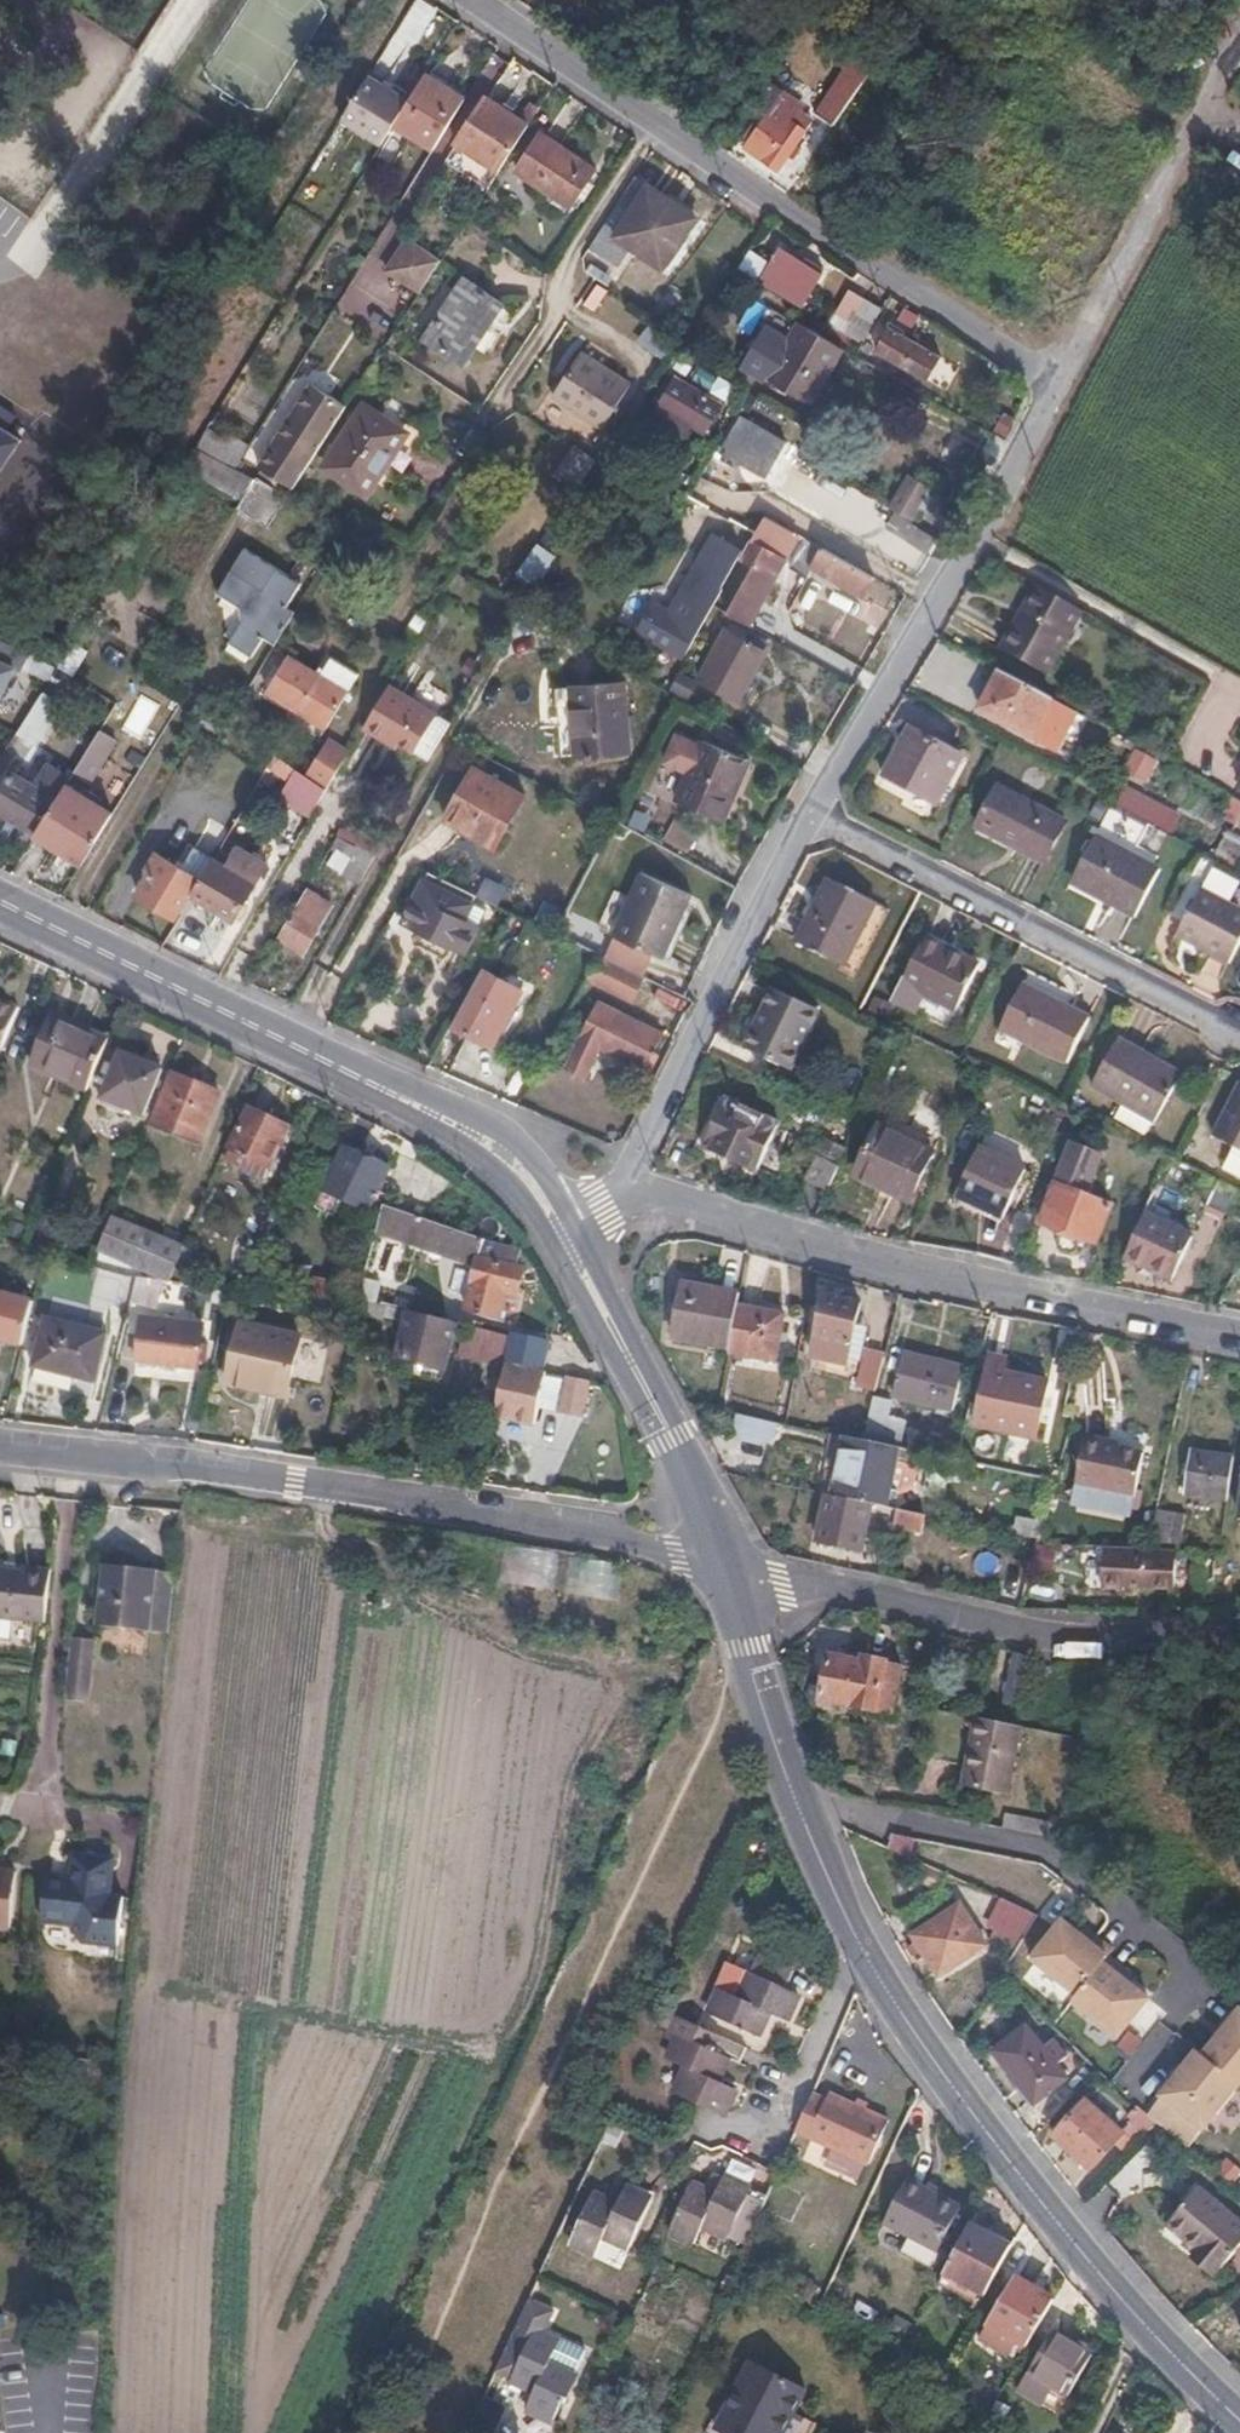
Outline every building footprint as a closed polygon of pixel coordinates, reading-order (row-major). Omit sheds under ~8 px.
[(441,140),(473,89),(433,65),(414,95),(402,116),(441,140)] [(385,142),(402,116),(414,95),(374,70),(344,115),(385,142)] [(853,97),(837,85),(819,109),(835,120),(853,97)] [(805,106),(788,93),(748,146),(779,169),(810,130),(800,122),(807,115),(801,111),(805,106)] [(500,170),(531,125),(488,97),(459,143),(500,170)] [(544,133),(518,171),(573,208),(598,170),(544,133)] [(651,186),(637,177),(591,249),(620,269),(634,246),(618,236),(651,186)] [(698,217),(651,186),(618,236),(634,246),(666,268),(698,217)] [(428,280),(448,250),(416,228),(396,259),(428,280)] [(737,266),(761,281),(773,261),(749,246),(737,266)] [(761,281),(806,308),(824,275),(781,249),(773,261),(761,281)] [(501,303),(466,279),(426,337),(463,363),(501,303)] [(829,322),(864,343),(885,308),(850,288),(829,322)] [(845,350),(802,324),(792,341),(770,328),(747,368),(769,381),(773,373),(816,400),(845,350)] [(947,355),(893,325),(881,347),(936,379),(947,355)] [(577,406),(606,365),(585,350),(556,393),(577,406)] [(633,382),(606,365),(577,406),(605,425),(633,382)] [(726,404),(681,376),(668,398),(659,417),(692,438),(698,425),(711,432),(726,404)] [(273,472),(293,490),(347,405),(326,391),(297,436),(291,445),(273,472)] [(406,433),(366,406),(326,467),(369,494),(406,433)] [(788,447),(742,420),(725,449),(770,476),(788,447)] [(0,422),(0,464),(18,433),(0,422)] [(283,439),(291,445),(297,436),(289,430),(283,439)] [(578,491),(600,459),(579,444),(558,474),(578,491)] [(289,493),(255,478),(237,509),(268,526),(289,493)] [(931,528),(902,512),(895,526),(922,542),(931,528)] [(768,515),(758,532),(768,539),(774,530),(781,533),(785,524),(768,515)] [(808,537),(785,524),(781,533),(780,535),(803,548),(808,537)] [(646,630),(690,655),(726,590),(724,588),(743,551),(715,534),(674,610),(660,603),(646,630)] [(797,562),(813,574),(818,567),(827,548),(808,537),(803,548),(797,562)] [(729,613),(749,624),(786,559),(783,557),(774,552),(754,540),(744,557),(756,564),(729,613)] [(774,552),(783,557),(787,551),(778,546),(774,552)] [(266,638),(276,644),(295,612),(291,609),(305,583),(248,548),(221,590),(243,605),(245,622),(233,641),(255,654),(266,638)] [(867,596),(877,577),(827,548),(818,567),(867,596)] [(1089,610),(1043,583),(1006,647),(1051,673),(1089,610)] [(767,651),(730,632),(704,680),(740,701),(767,651)] [(329,651),(318,671),(348,689),(359,669),(329,651)] [(318,671),(292,655),(284,668),(277,663),(267,680),(273,685),(269,690),(328,725),(348,689),(318,671)] [(17,667),(0,660),(0,706),(17,667)] [(57,669),(24,723),(33,727),(29,733),(39,739),(61,700),(59,699),(72,678),(57,669)] [(1053,749),(1073,711),(999,670),(979,708),(1053,749)] [(417,747),(433,756),(455,718),(393,682),(369,724),(414,752),(417,747)] [(625,683),(570,688),(577,754),(631,749),(625,683)] [(933,799),(958,753),(909,726),(880,777),(905,790),(908,784),(933,799)] [(693,773),(706,742),(680,730),(666,762),(693,773)] [(330,738),(309,773),(332,787),(353,751),(330,738)] [(752,759),(708,738),(706,742),(693,773),(680,801),(724,820),(752,759)] [(1139,746),(1126,771),(1150,783),(1163,759),(1139,746)] [(99,756),(87,750),(76,769),(87,777),(99,756)] [(36,833),(60,794),(68,781),(70,778),(49,765),(36,786),(13,772),(0,795),(0,812),(36,833)] [(524,796),(472,769),(446,820),(498,847),(524,796)] [(266,807),(307,831),(312,822),(325,799),(284,776),(266,807)] [(60,794),(36,833),(79,859),(94,834),(98,836),(114,810),(68,781),(60,794)] [(1064,823),(999,785),(977,825),(1042,862),(1064,823)] [(675,818),(663,841),(688,854),(700,832),(675,818)] [(1239,862),(1239,838),(1234,834),(1219,862),(1235,871),(1239,862)] [(1126,868),(1132,856),(1094,836),(1088,847),(1126,868)] [(345,869),(364,879),(377,854),(358,843),(345,869)] [(203,881),(217,861),(194,846),(180,867),(203,881)] [(228,868),(217,861),(203,881),(195,895),(210,904),(207,910),(218,916),(222,910),(236,920),(265,870),(271,873),(276,864),(241,846),(228,868)] [(1156,870),(1132,856),(1126,868),(1088,847),(1071,879),(1133,912),(1156,870)] [(141,893),(181,918),(195,895),(203,881),(180,867),(158,852),(149,868),(154,872),(141,893)] [(646,977),(651,979),(660,956),(666,958),(692,891),(645,873),(607,958),(646,977)] [(874,898),(831,873),(797,940),(841,963),(874,898)] [(1209,874),(1199,892),(1227,907),(1237,888),(1209,874)] [(308,888),(279,938),(311,956),(339,905),(308,888)] [(1199,892),(1175,936),(1227,963),(1239,939),(1239,914),(1227,907),(1199,892)] [(480,927),(420,897),(407,922),(466,953),(480,927)] [(952,1008),(977,964),(924,933),(899,978),(952,1008)] [(500,978),(471,1033),(492,1044),(521,989),(552,1006),(567,974),(516,947),(508,961),(500,978)] [(600,955),(588,979),(632,1003),(646,977),(607,958),(600,955)] [(453,1024),(471,1033),(500,978),(482,971),(453,1024)] [(1087,1016),(1020,981),(997,1027),(1063,1062),(1087,1016)] [(817,1010),(772,987),(744,1044),(788,1067),(817,1010)] [(0,1002),(0,1051),(17,1009),(0,1002)] [(663,1034),(601,1003),(568,1070),(586,1079),(602,1046),(651,1071),(661,1052),(655,1050),(663,1034)] [(86,1093),(108,1040),(59,1019),(55,1030),(49,1029),(31,1070),(86,1093)] [(1142,1050),(1116,1036),(1089,1085),(1154,1121),(1178,1074),(1140,1053),(1142,1050)] [(164,1069),(123,1051),(101,1099),(124,1111),(127,1103),(146,1112),(164,1069)] [(219,1093),(175,1073),(157,1121),(201,1141),(219,1093)] [(1239,1078),(1211,1134),(1239,1151),(1239,1078)] [(776,1120),(726,1096),(704,1143),(755,1167),(757,1162),(768,1167),(779,1143),(777,1135),(771,1132),(776,1120)] [(289,1127),(250,1108),(231,1148),(253,1159),(248,1169),(260,1176),(264,1170),(269,1172),(289,1127)] [(909,1202),(933,1152),(879,1126),(858,1169),(894,1188),(892,1194),(909,1202)] [(1041,1219),(1096,1244),(1111,1207),(1085,1194),(1099,1155),(1070,1143),(1041,1219)] [(388,1166),(345,1145),(325,1190),(348,1201),(345,1207),(361,1215),(365,1208),(378,1213),(388,1191),(379,1187),(388,1166)] [(1025,1174),(981,1150),(958,1195),(1003,1218),(1025,1174)] [(816,1163),(804,1186),(824,1196),(834,1174),(816,1163)] [(1225,1218),(1239,1189),(1216,1178),(1203,1206),(1225,1218)] [(518,1265),(522,1248),(493,1240),(385,1205),(378,1232),(478,1265),(480,1255),(518,1265)] [(1141,1213),(1124,1255),(1170,1276),(1189,1236),(1141,1213)] [(184,1246),(112,1216),(99,1248),(170,1278),(177,1261),(184,1246)] [(207,1254),(184,1244),(184,1246),(177,1261),(199,1272),(207,1254)] [(524,1267),(518,1265),(480,1255),(478,1265),(473,1284),(468,1309),(499,1317),(505,1291),(517,1294),(524,1267)] [(335,1301),(332,1307),(340,1308),(355,1310),(358,1311),(361,1300),(335,1296),(338,1280),(313,1276),(309,1296),(335,1301)] [(741,1300),(743,1289),(687,1279),(675,1333),(732,1344),(741,1300)] [(165,1305),(168,1284),(167,1284),(137,1280),(132,1301),(165,1305)] [(23,1342),(33,1302),(0,1292),(0,1337),(23,1342)] [(879,1388),(887,1355),(854,1346),(864,1299),(829,1292),(817,1352),(865,1362),(861,1384),(879,1388)] [(388,1305),(361,1298),(361,1300),(358,1311),(386,1316),(388,1305)] [(732,1344),(730,1355),(777,1364),(786,1310),(741,1300),(732,1344)] [(355,1310),(340,1308),(339,1314),(354,1317),(355,1310)] [(458,1327),(411,1315),(399,1359),(418,1363),(415,1376),(427,1379),(429,1368),(447,1373),(458,1327)] [(107,1336),(46,1320),(33,1368),(93,1385),(107,1336)] [(201,1332),(140,1326),(137,1361),(198,1367),(201,1332)] [(547,1374),(553,1341),(515,1334),(509,1366),(547,1374)] [(296,1346),(239,1335),(226,1395),(284,1407),(296,1346)] [(966,1366),(909,1352),(899,1394),(956,1407),(966,1366)] [(1012,1356),(992,1352),(978,1423),(1039,1435),(1051,1379),(1009,1370),(1012,1356)] [(509,1366),(499,1416),(537,1424),(547,1374),(509,1366)] [(559,1411),(564,1412),(566,1403),(588,1407),(593,1383),(567,1378),(559,1411)] [(566,1403),(564,1412),(586,1417),(588,1407),(566,1403)] [(872,1414),(866,1441),(884,1445),(890,1418),(872,1414)] [(789,1424),(750,1416),(748,1427),(757,1444),(772,1447),(786,1438),(789,1424)] [(847,1436),(835,1498),(890,1510),(902,1448),(884,1445),(866,1441),(847,1436)] [(1146,1454),(1087,1443),(1078,1490),(1138,1501),(1146,1454)] [(1185,1495),(1230,1502),(1236,1457),(1192,1451),(1185,1495)] [(835,1498),(829,1496),(820,1540),(864,1550),(869,1531),(898,1537),(903,1512),(890,1510),(835,1498)] [(1153,1543),(1188,1551),(1194,1517),(1159,1510),(1153,1543)] [(1177,1596),(1179,1550),(1152,1549),(1119,1547),(1116,1594),(1177,1596)] [(1057,1555),(1038,1550),(1032,1569),(1052,1574),(1057,1555)] [(150,1633),(157,1570),(106,1564),(100,1626),(150,1633)] [(53,1571),(24,1568),(24,1572),(0,1570),(0,1619),(48,1623),(53,1571)] [(171,1636),(174,1609),(178,1572),(157,1570),(150,1633),(171,1636)] [(95,1641),(74,1638),(68,1700),(91,1702),(95,1641)] [(1012,1648),(1001,1701),(1019,1705),(1030,1652),(1012,1648)] [(864,1665),(831,1658),(822,1701),(845,1706),(844,1713),(856,1715),(857,1708),(894,1717),(903,1665),(866,1657),(864,1665)] [(1026,1727),(984,1719),(980,1718),(966,1787),(1011,1795),(1026,1727)] [(892,1852),(915,1856),(918,1836),(895,1832),(892,1852)] [(73,1874),(48,1872),(44,1915),(74,1920),(88,1938),(120,1942),(124,1893),(110,1891),(113,1852),(75,1848),(73,1874)] [(13,1922),(19,1868),(0,1865),(0,1920),(13,1922)] [(1007,1895),(987,1923),(1019,1945),(1038,1917),(1007,1895)] [(962,1906),(914,1936),(941,1978),(988,1947),(962,1906)] [(1064,1922),(1033,1961),(1079,1997),(1109,1957),(1114,1951),(1097,1937),(1092,1944),(1080,1935),(1064,1922)] [(1085,1929),(1080,1935),(1092,1944),(1097,1937),(1085,1929)] [(796,1963),(763,1948),(742,1991),(723,1983),(711,2007),(762,2030),(774,2005),(792,2014),(803,1988),(788,1982),(796,1963)] [(1079,1997),(1074,2003),(1120,2039),(1150,1999),(1133,1986),(1122,1977),(1127,1971),(1109,1957),(1079,1997)] [(1127,1971),(1122,1977),(1133,1986),(1138,1980),(1127,1971)] [(1147,2082),(1192,2119),(1229,2075),(1235,2080),(1239,2074),(1239,2008),(1227,1997),(1213,2014),(1217,2017),(1193,2045),(1188,2040),(1165,2068),(1161,2065),(1147,2082)] [(750,2040),(681,2009),(672,2029),(686,2034),(675,2055),(695,2066),(685,2089),(729,2110),(739,2085),(721,2076),(731,2050),(744,2057),(750,2040)] [(1027,2026),(995,2051),(1035,2104),(1067,2078),(1027,2026)] [(1192,2119),(1147,2082),(1132,2100),(1146,2112),(1158,2122),(1177,2138),(1192,2119)] [(831,2103),(815,2097),(797,2136),(873,2168),(894,2123),(833,2097),(831,2103)] [(1089,2103),(1056,2139),(1094,2173),(1119,2143),(1130,2153),(1158,2122),(1146,2112),(1125,2136),(1089,2103)] [(705,2225),(749,2246),(768,2202),(748,2192),(751,2186),(728,2175),(719,2196),(695,2185),(672,2235),(696,2246),(705,2225)] [(624,2201),(602,2191),(579,2239),(603,2249),(610,2232),(635,2243),(658,2194),(634,2182),(624,2201)] [(959,2210),(907,2182),(885,2227),(935,2255),(959,2210)] [(1169,2231),(1202,2257),(1195,2266),(1214,2281),(1219,2273),(1222,2276),(1239,2253),(1239,2226),(1201,2193),(1169,2231)] [(1016,2240),(977,2219),(940,2285),(980,2306),(1016,2240)] [(1028,2349),(1056,2301),(1018,2279),(990,2325),(1020,2344),(1028,2349)] [(560,2307),(535,2296),(504,2365),(543,2384),(535,2400),(560,2411),(583,2364),(557,2353),(565,2336),(549,2328),(560,2307)] [(1099,2346),(1061,2322),(1037,2362),(1075,2386),(1099,2346)] [(1020,2344),(990,2325),(983,2338),(1012,2357),(1020,2344)] [(590,2347),(565,2336),(557,2353),(583,2364),(590,2347)] [(715,2430),(721,2432),(780,2432),(803,2391),(751,2360),(715,2430)]
